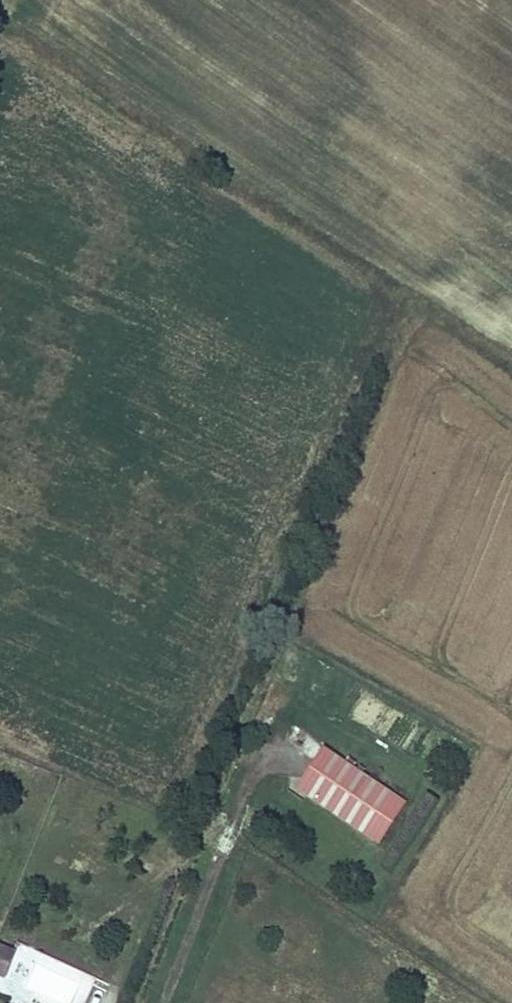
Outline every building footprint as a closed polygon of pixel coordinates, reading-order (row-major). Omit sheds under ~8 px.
[(400,816),(322,759),(297,793),(375,851),(400,816)] [(4,970),(11,953),(0,948),(0,969),(4,970)] [(96,976),(40,954),(24,992),(51,1002),(86,1002),(96,976)]
